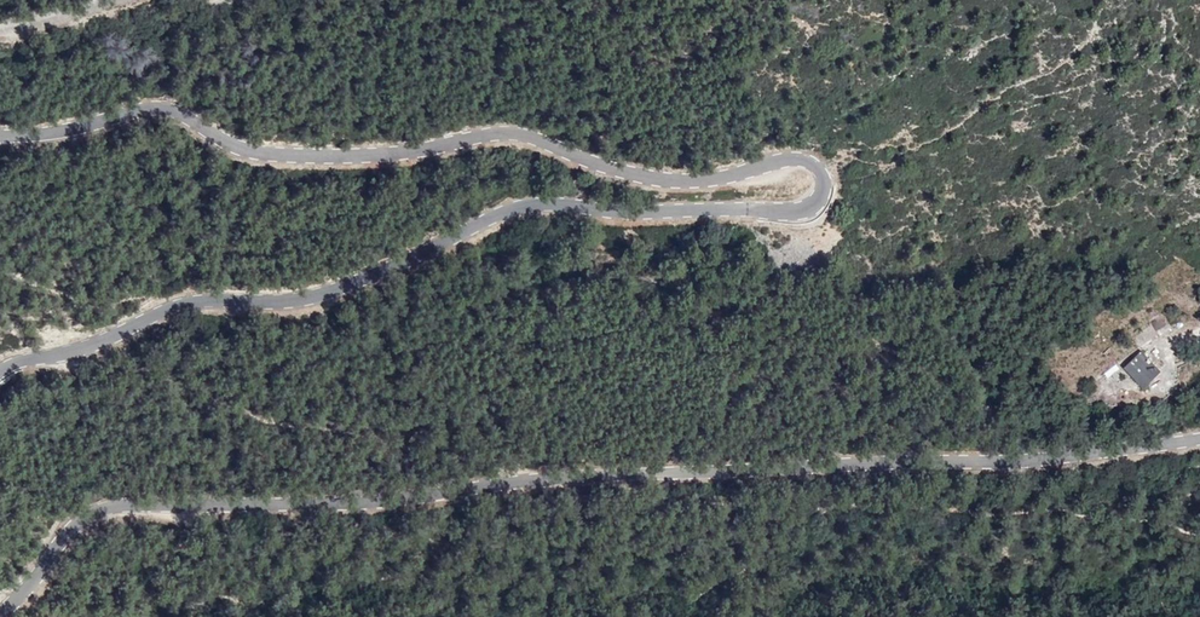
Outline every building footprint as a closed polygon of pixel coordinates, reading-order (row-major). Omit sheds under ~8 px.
[(1161,314),(1151,320),(1156,330),(1167,324),(1161,314)] [(1135,328),(1116,337),(1123,351),(1142,343),(1135,328)] [(1119,367),(1130,385),(1147,375),(1137,357),(1119,367)]
